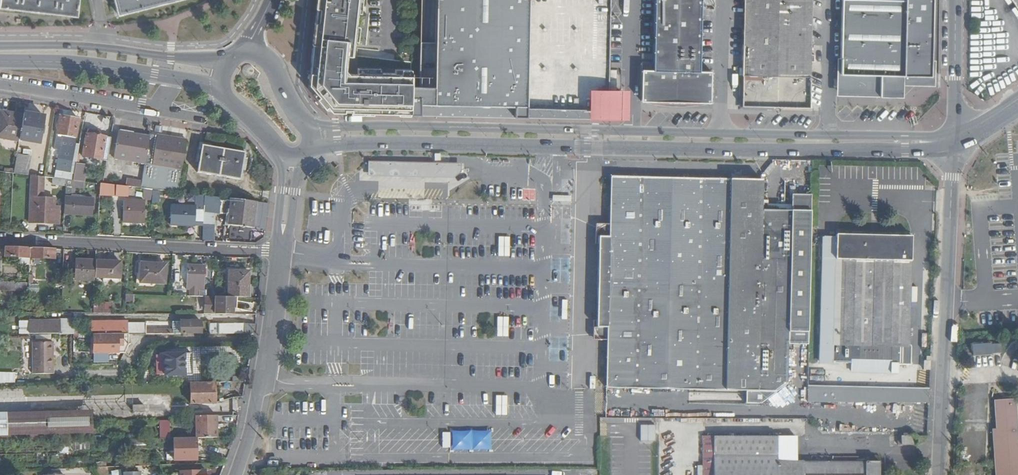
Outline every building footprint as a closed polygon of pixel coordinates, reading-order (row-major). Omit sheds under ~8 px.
[(77,0),(0,0),(0,9),(76,16),(77,0)] [(117,14),(172,0),(114,0),(117,14)] [(412,118),(412,100),(403,99),(403,89),(404,77),(387,77),(373,77),(350,76),(350,78),(341,78),(337,74),(340,58),(345,58),(347,44),(348,28),(349,14),(351,0),(312,0),(302,88),(304,90),(308,92),(312,96),(323,109),(329,116),(412,118)] [(518,120),(588,121),(611,121),(612,114),(606,114),(606,96),(599,96),(600,5),(537,4),(537,0),(413,0),(411,89),(403,89),(403,99),(412,100),(412,118),(426,118),(505,119),(505,120),(518,120)] [(711,104),(711,74),(700,74),(700,64),(701,10),(701,0),(654,0),(653,46),(653,62),(653,71),(653,72),(642,71),(642,103),(711,104)] [(743,72),(809,74),(810,0),(745,0),(744,42),(743,72)] [(841,58),(837,58),(836,97),(904,99),(904,86),(933,87),(935,0),(907,0),(889,0),(842,0),(841,58)] [(653,62),(642,62),(642,71),(653,71),(653,62)] [(809,74),(743,72),(742,106),(808,108),(809,74)] [(323,109),(312,96),(310,97),(307,99),(319,113),(321,110),(323,109)] [(21,142),(24,119),(11,117),(12,114),(2,112),(0,123),(0,139),(20,143),(21,142)] [(45,116),(25,113),(25,115),(24,119),(21,142),(41,144),(45,116)] [(77,139),(81,121),(62,118),(59,136),(77,139)] [(89,134),(100,136),(101,129),(90,127),(89,134)] [(146,163),(150,136),(120,131),(115,158),(146,163)] [(108,138),(100,136),(89,134),(85,158),(104,161),(108,138)] [(182,170),(187,140),(150,134),(150,136),(146,163),(144,171),(150,172),(150,177),(161,179),(164,166),(182,170)] [(241,180),(245,154),(202,146),(198,173),(241,180)] [(15,174),(29,176),(33,154),(19,152),(15,174)] [(461,176),(461,163),(369,161),(369,174),(461,176)] [(74,187),(83,188),(86,164),(75,163),(73,180),(75,180),(74,187)] [(3,186),(12,187),(13,172),(3,172),(3,186)] [(43,202),(44,178),(32,176),(29,224),(55,226),(55,225),(59,224),(60,211),(58,210),(58,203),(43,202)] [(605,389),(611,177),(604,177),(599,388),(605,389)] [(644,177),(611,177),(605,389),(787,392),(791,211),(760,211),(761,204),(761,200),(759,199),(759,192),(761,192),(760,180),(644,177)] [(66,187),(66,180),(54,179),(54,186),(66,187)] [(141,189),(142,181),(128,180),(127,187),(134,188),(141,189)] [(127,187),(104,185),(102,185),(101,193),(134,196),(134,188),(127,187)] [(151,200),(151,189),(143,189),(142,200),(151,200)] [(159,203),(160,191),(152,190),(152,203),(159,203)] [(527,202),(527,190),(508,190),(509,203),(527,202)] [(205,208),(205,197),(195,196),(194,208),(205,208)] [(253,229),(256,203),(215,198),(205,197),(205,208),(203,226),(214,227),(215,213),(229,215),(228,226),(253,229)] [(90,200),(65,198),(64,215),(90,216),(90,200)] [(146,224),(147,203),(126,202),(125,223),(146,224)] [(170,224),(193,226),(194,208),(172,206),(170,224)] [(193,226),(203,226),(205,208),(194,208),(193,226)] [(202,242),(214,242),(214,231),(214,227),(203,226),(202,242)] [(230,239),(240,240),(241,233),(231,232),(230,239)] [(851,372),(872,373),(872,362),(890,362),(890,366),(911,366),(911,348),(909,347),(912,238),(836,236),(836,238),(822,238),(820,363),(851,364),(851,372)] [(498,237),(498,256),(510,256),(509,237),(498,237)] [(31,249),(6,248),(6,258),(20,259),(20,263),(26,264),(27,259),(31,260),(31,249)] [(31,249),(31,260),(35,260),(36,264),(41,264),(41,260),(56,260),(56,250),(31,249)] [(95,278),(96,262),(78,261),(76,280),(95,282),(95,278)] [(121,263),(96,262),(95,278),(120,279),(121,263)] [(164,285),(165,266),(141,265),(140,284),(164,285)] [(203,292),(205,268),(188,268),(186,291),(203,292)] [(232,299),(247,299),(248,283),(249,273),(229,272),(227,298),(232,299)] [(216,316),(232,316),(232,314),(232,299),(227,298),(215,298),(205,298),(205,313),(216,314),(216,316)] [(110,313),(111,302),(94,301),(93,312),(110,313)] [(497,317),(497,336),(508,337),(509,317),(497,317)] [(180,336),(201,335),(201,323),(180,323),(180,336)] [(59,334),(59,324),(37,324),(38,335),(59,334)] [(91,324),(91,336),(95,336),(123,336),(123,324),(91,324)] [(217,336),(244,335),(244,325),(217,325),(217,336)] [(244,335),(254,335),(255,325),(244,325),(244,335)] [(129,336),(146,336),(146,326),(128,326),(128,336),(129,336)] [(119,347),(129,347),(129,336),(128,336),(123,336),(95,336),(95,340),(119,340),(119,347)] [(118,354),(119,347),(119,340),(95,340),(95,354),(118,354)] [(972,354),(993,353),(993,352),(1000,352),(1000,344),(991,344),(991,343),(972,344),(972,354)] [(53,375),(53,344),(31,344),(32,375),(53,375)] [(228,355),(230,348),(220,346),(219,353),(228,355)] [(550,347),(550,361),(567,360),(567,347),(550,347)] [(184,361),(184,354),(166,354),(166,357),(158,357),(159,375),(166,375),(166,377),(184,377),(184,369),(189,369),(189,368),(191,367),(192,367),(192,362),(190,361),(184,361)] [(872,362),(872,373),(890,373),(890,366),(890,362),(872,362)] [(818,364),(808,363),(807,404),(866,404),(866,389),(817,388),(818,364)] [(15,372),(0,372),(0,382),(15,383),(15,372)] [(221,386),(221,383),(190,383),(190,404),(215,403),(215,386),(221,386)] [(891,390),(866,389),(866,404),(891,404),(891,390)] [(918,404),(918,390),(891,390),(891,404),(918,404)] [(918,404),(928,404),(929,391),(918,390),(918,404)] [(496,395),(495,414),(506,415),(506,395),(496,395)] [(995,474),(1017,474),(1017,439),(1015,398),(995,399),(996,429),(992,429),(995,474)] [(92,412),(0,413),(0,435),(92,433),(92,412)] [(196,438),(217,438),(216,415),(195,416),(196,438)] [(159,420),(160,438),(170,437),(169,420),(159,420)] [(656,441),(655,425),(641,425),(641,441),(656,441)] [(778,437),(714,437),(714,457),(778,457),(778,437)] [(914,446),(914,437),(897,437),(897,446),(914,446)] [(196,458),(196,438),(174,439),(174,458),(196,458)] [(714,457),(714,474),(878,474),(878,463),(778,463),(778,457),(714,457)]
